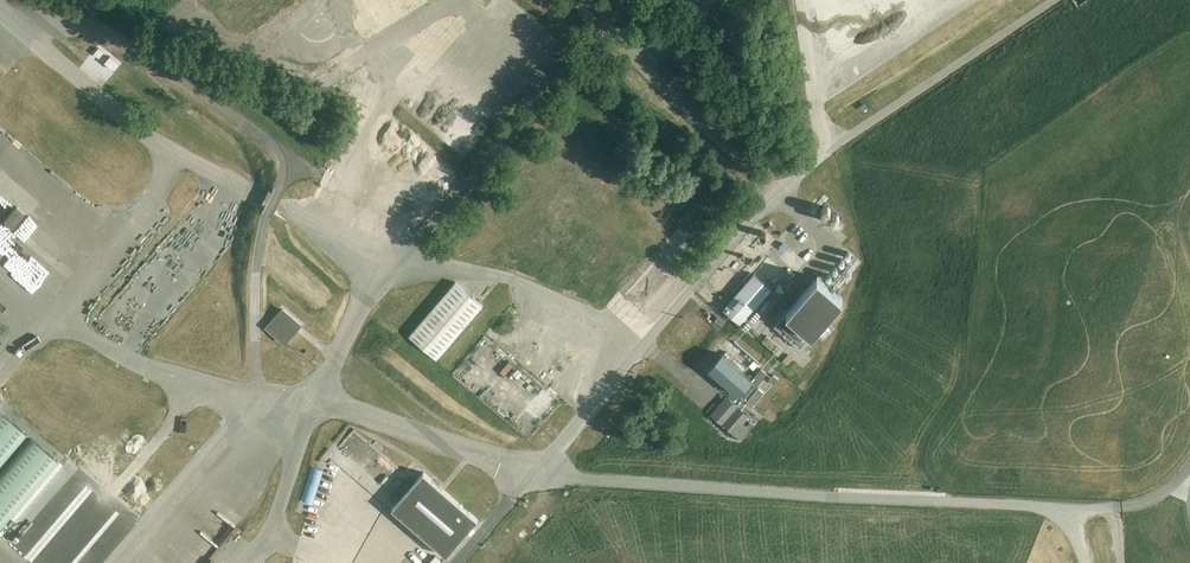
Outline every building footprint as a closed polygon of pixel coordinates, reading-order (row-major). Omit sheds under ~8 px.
[(373,44),(410,21),(397,0),(345,0),(373,44)] [(425,129),(459,156),(466,147),(465,150),(495,114),(491,111),(493,107),(487,105),(484,109),(483,112),(477,110),(470,127),(459,123),(457,121),(457,120),(454,118),(446,112),(441,126),(440,126),(429,121),(425,129)] [(31,206),(36,201),(26,192),(21,197),(31,206)] [(836,227),(844,217),(825,202),(818,212),(836,227)] [(11,228),(23,214),(16,207),(4,221),(11,228)] [(667,229),(676,237),(684,228),(674,220),(667,229)] [(770,231),(777,228),(775,223),(768,226),(770,231)] [(796,243),(803,236),(794,227),(787,235),(781,230),(774,238),(783,246),(787,242),(787,241),(790,237),(796,243)] [(745,265),(752,273),(768,257),(760,250),(745,265)] [(541,270),(543,265),(530,261),(529,266),(541,270)] [(774,271),(782,278),(788,272),(779,265),(774,271)] [(723,309),(741,325),(772,288),(753,272),(723,309)] [(742,272),(733,282),(740,288),(748,277),(742,272)] [(800,349),(842,299),(817,277),(774,326),(800,349)] [(435,359),(482,305),(454,282),(408,336),(435,359)] [(491,284),(485,297),(491,300),(498,287),(491,284)] [(497,321),(516,304),(510,298),(492,315),(497,321)] [(111,308),(125,303),(123,299),(109,304),(111,308)] [(284,343),(300,324),(283,309),(267,327),(284,343)] [(114,311),(99,315),(103,329),(118,325),(114,311)] [(719,329),(725,321),(718,315),(711,323),(719,329)] [(485,343),(497,325),(490,320),(477,338),(485,343)] [(779,355),(784,350),(767,335),(762,341),(779,355)] [(503,399),(536,354),(516,339),(516,343),(496,343),(504,349),(508,343),(508,357),(502,357),(502,361),(490,352),(488,355),(481,355),(469,370),(469,375),(501,399),(503,399)] [(754,373),(762,364),(736,343),(729,352),(754,373)] [(787,364),(792,358),(787,354),(782,360),(787,364)] [(737,396),(750,379),(721,355),(707,372),(737,396)] [(759,368),(750,379),(737,396),(743,401),(766,374),(759,368)] [(773,375),(769,380),(774,384),(778,379),(773,375)] [(758,388),(746,402),(751,407),(764,393),(758,388)] [(732,434),(748,415),(726,396),(709,414),(732,434)] [(3,483),(40,440),(5,410),(0,416),(0,480),(3,483)] [(360,459),(380,476),(391,464),(371,446),(360,459)] [(308,505),(321,468),(309,464),(295,508),(301,510),(303,504),(308,505)] [(391,508),(400,516),(445,555),(466,531),(470,535),(474,530),(470,527),(477,519),(423,472),(391,508)] [(331,523),(342,509),(320,492),(309,507),(331,523)] [(387,529),(397,520),(394,517),(384,526),(387,529)] [(315,519),(312,523),(320,530),(324,526),(315,519)] [(30,540),(38,532),(33,528),(26,536),(30,540)]
